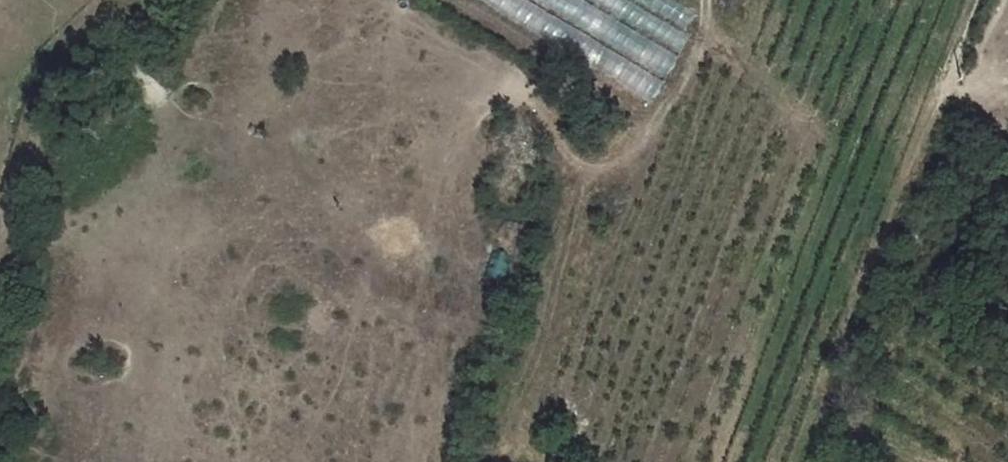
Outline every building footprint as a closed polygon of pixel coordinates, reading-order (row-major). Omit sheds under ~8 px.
[(591,0),(467,0),(657,93),(681,44),(591,0)]
